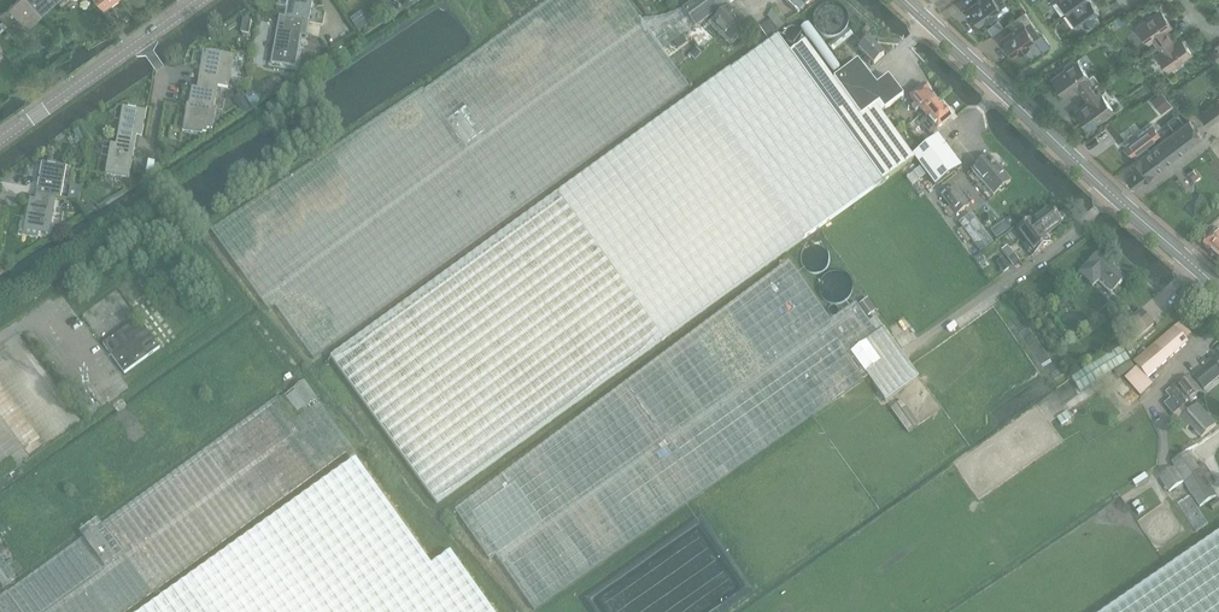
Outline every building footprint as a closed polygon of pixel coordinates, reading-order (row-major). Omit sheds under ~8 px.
[(28,26),(42,13),(31,0),(16,0),(0,15),(0,16),(8,25),(18,16),(28,26)] [(42,13),(57,0),(31,0),(42,13)] [(291,19),(290,26),(303,28),(304,22),(309,23),(313,0),(289,0),(286,18),(291,19)] [(799,14),(806,7),(805,6),(811,0),(785,0),(799,14)] [(969,7),(980,22),(986,18),(987,20),(991,21),(995,18),(996,14),(995,12),(1006,4),(1003,0),(980,0),(969,7)] [(1056,1),(1065,13),(1084,0),(1057,0),(1056,1)] [(1092,0),(1084,0),(1065,13),(1075,27),(1081,22),(1088,31),(1100,22),(1096,16),(1095,16),(1093,13),(1099,9),(1092,0)] [(728,7),(712,24),(731,43),(748,26),(746,25),(747,24),(737,14),(736,15),(728,7)] [(772,9),(768,17),(770,21),(777,32),(788,25),(776,7),(772,9)] [(1170,23),(1161,10),(1152,16),(1151,16),(1147,19),(1147,20),(1137,27),(1148,43),(1153,39),(1157,45),(1170,36),(1167,32),(1173,27),(1170,23)] [(362,12),(351,20),(359,32),(370,24),(362,12)] [(1040,34),(1025,12),(1011,22),(1016,29),(1003,38),(1014,53),(1020,48),(1021,51),(1025,51),(1029,48),(1030,44),(1028,42),(1031,41),(1031,40),(1040,34)] [(303,28),(290,26),(291,19),(286,18),(283,32),(278,31),(272,64),(296,68),(303,28)] [(242,33),(249,35),(251,20),(244,19),(242,33)] [(760,28),(768,39),(777,32),(770,21),(760,28)] [(869,65),(872,63),(874,66),(884,56),(870,41),(871,39),(867,35),(859,43),(863,47),(859,50),(866,57),(864,59),(869,65)] [(1182,40),(1176,45),(1170,36),(1157,45),(1162,51),(1157,54),(1168,70),(1178,63),(1179,63),(1183,60),(1183,59),(1192,53),(1182,40)] [(690,54),(695,60),(701,53),(696,48),(690,54)] [(228,56),(205,52),(199,83),(218,86),(219,80),(224,81),(228,56)] [(1064,96),(1078,86),(1083,93),(1100,81),(1093,73),(1089,76),(1077,60),(1075,62),(1073,60),(1064,67),(1065,69),(1052,79),(1064,96)] [(22,72),(21,78),(28,80),(30,74),(22,72)] [(1101,93),(1106,90),(1100,81),(1083,93),(1089,101),(1075,111),(1088,128),(1102,118),(1103,120),(1112,113),(1111,111),(1113,109),(1101,93)] [(187,119),(211,123),(218,86),(199,83),(198,89),(193,88),(187,119)] [(916,112),(920,108),(924,113),(938,102),(924,86),(911,97),(916,104),(912,108),(916,112)] [(247,95),(245,97),(251,106),(253,105),(254,106),(264,99),(256,88),(246,95),(247,95)] [(241,94),(233,98),(242,113),(250,108),(241,94)] [(1218,100),(1199,114),(1208,126),(1218,118),(1218,101),(1218,100)] [(938,129),(951,118),(938,102),(924,113),(929,118),(921,125),(930,136),(938,129)] [(147,111),(123,107),(117,139),(136,142),(137,136),(142,137),(147,111)] [(889,109),(884,113),(888,118),(893,114),(889,109)] [(1188,120),(1159,143),(1172,159),(1201,137),(1188,120)] [(1134,155),(1137,159),(1149,150),(1146,146),(1160,135),(1152,125),(1137,136),(1135,133),(1132,133),(1128,135),(1128,139),(1130,142),(1125,146),(1132,156),(1134,155)] [(80,143),(85,140),(82,134),(76,137),(80,143)] [(936,187),(961,167),(938,136),(912,156),(936,187)] [(116,145),(111,144),(105,175),(129,179),(136,142),(117,139),(116,145)] [(1166,164),(1172,159),(1159,143),(1149,150),(1137,159),(1131,164),(1135,170),(1125,178),(1133,189),(1166,164)] [(989,157),(972,171),(994,197),(1011,182),(989,157)] [(42,163),(36,194),(55,198),(60,199),(66,167),(42,163)] [(136,171),(144,173),(145,165),(138,163),(136,171)] [(1188,175),(1195,184),(1202,179),(1194,170),(1188,175)] [(78,202),(81,188),(70,186),(68,200),(78,202)] [(956,189),(943,198),(957,216),(969,207),(956,189)] [(24,230),(48,235),(55,198),(36,194),(35,201),(30,200),(24,230)] [(93,211),(89,204),(82,208),(87,215),(93,211)] [(1041,247),(1047,243),(1042,236),(1059,224),(1055,218),(1056,218),(1050,210),(1033,222),(1032,220),(1018,230),(1033,253),(1042,248),(1041,247)] [(993,243),(971,214),(959,223),(981,252),(993,243)] [(1004,222),(991,232),(997,239),(1011,229),(1017,224),(1010,216),(1004,222)] [(1203,246),(1216,258),(1218,256),(1218,230),(1218,229),(1203,246)] [(1008,247),(1002,251),(1008,259),(1014,255),(1010,250),(1008,247)] [(1093,287),(1101,279),(1114,291),(1125,279),(1098,253),(1093,258),(1079,273),(1093,287)] [(1014,255),(1008,259),(1014,267),(1020,262),(1014,254),(1014,255)] [(980,255),(974,260),(978,266),(984,261),(980,255)] [(996,263),(1004,273),(1011,268),(1003,258),(996,263)] [(496,557),(535,611),(868,378),(843,343),(870,323),(857,304),(831,322),(789,262),(455,512),(490,561),(496,557)] [(868,299),(860,305),(868,317),(876,311),(868,299)] [(1141,312),(1119,331),(1132,346),(1153,327),(1141,312)] [(877,396),(882,403),(885,401),(886,402),(919,379),(916,375),(876,318),(870,323),(843,343),(868,378),(879,394),(877,396)] [(160,348),(143,324),(136,329),(133,324),(103,345),(124,374),(160,348)] [(1133,364),(1138,369),(1127,378),(1142,396),(1153,387),(1146,380),(1167,362),(1187,345),(1174,329),(1133,364)] [(1121,349),(1072,380),(1080,393),(1113,372),(1117,380),(1134,370),(1121,349)] [(1193,378),(1204,391),(1218,378),(1218,356),(1193,378)] [(1186,430),(1190,427),(1202,439),(1216,426),(1197,405),(1189,413),(1184,407),(1202,391),(1189,377),(1179,387),(1176,384),(1165,394),(1170,399),(1164,405),(1174,416),(1173,416),(1186,430)] [(304,382),(285,396),(298,414),(317,400),(304,382)] [(0,598),(0,611),(127,611),(353,449),(319,403),(294,421),(277,398),(102,525),(97,519),(79,533),(83,538),(0,598)] [(920,425),(903,401),(891,409),(908,433),(920,425)] [(1210,484),(1216,480),(1204,462),(1198,466),(1188,451),(1172,461),(1176,466),(1160,476),(1170,492),(1185,482),(1201,506),(1217,496),(1210,484)] [(451,552),(432,566),(356,460),(144,611),(493,611),(451,552)] [(1148,479),(1145,474),(1133,482),(1136,487),(1148,479)] [(1183,485),(1170,493),(1174,498),(1186,490),(1183,485)] [(1196,533),(1208,525),(1190,497),(1177,505),(1196,533)] [(1210,506),(1213,511),(1218,507),(1218,501),(1218,500),(1210,506)] [(1106,611),(1218,611),(1218,535),(1106,611)] [(0,556),(0,583),(3,587),(16,578),(0,556)]
